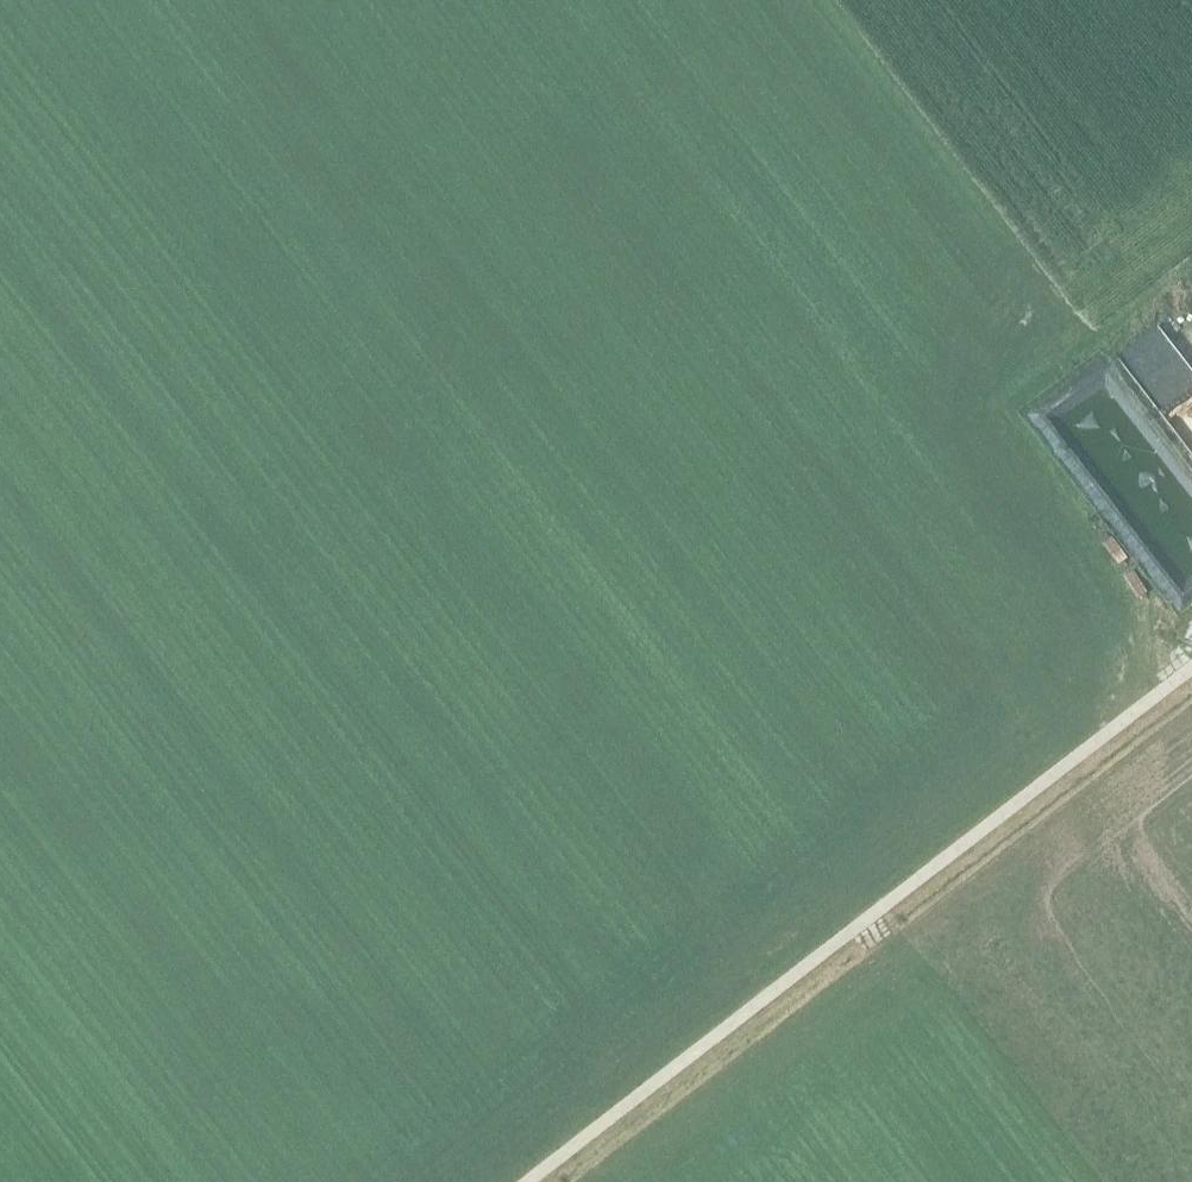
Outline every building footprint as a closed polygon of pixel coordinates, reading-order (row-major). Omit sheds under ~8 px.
[(1191,510),(1191,490),(1183,496),(1191,510)]
